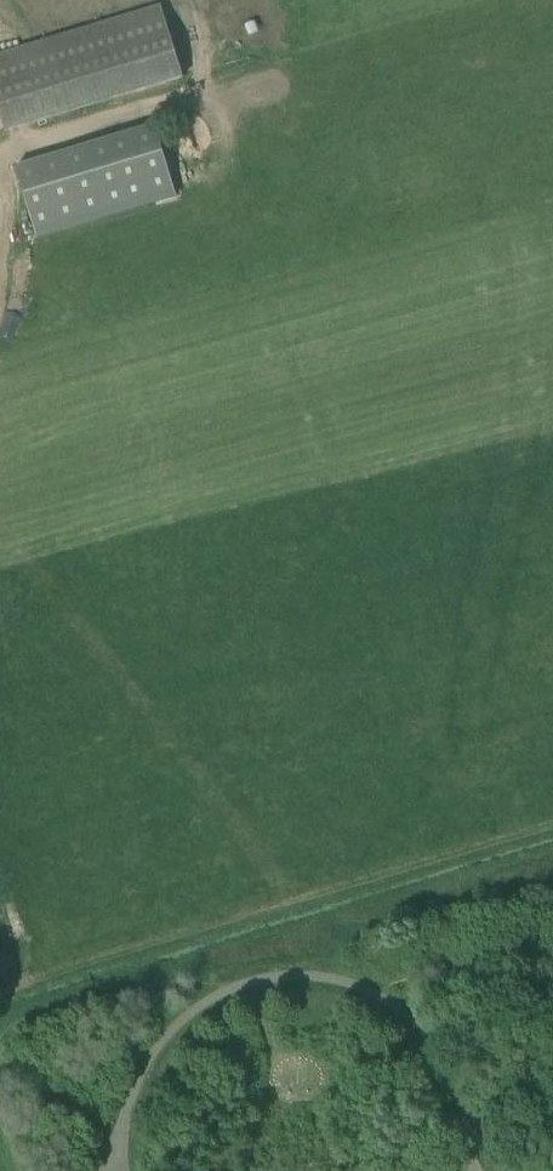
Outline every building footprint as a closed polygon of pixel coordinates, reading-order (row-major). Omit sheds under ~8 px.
[(0,56),(0,116),(5,131),(183,77),(161,7),(0,56)] [(15,168),(37,238),(176,195),(155,125),(15,168)]
